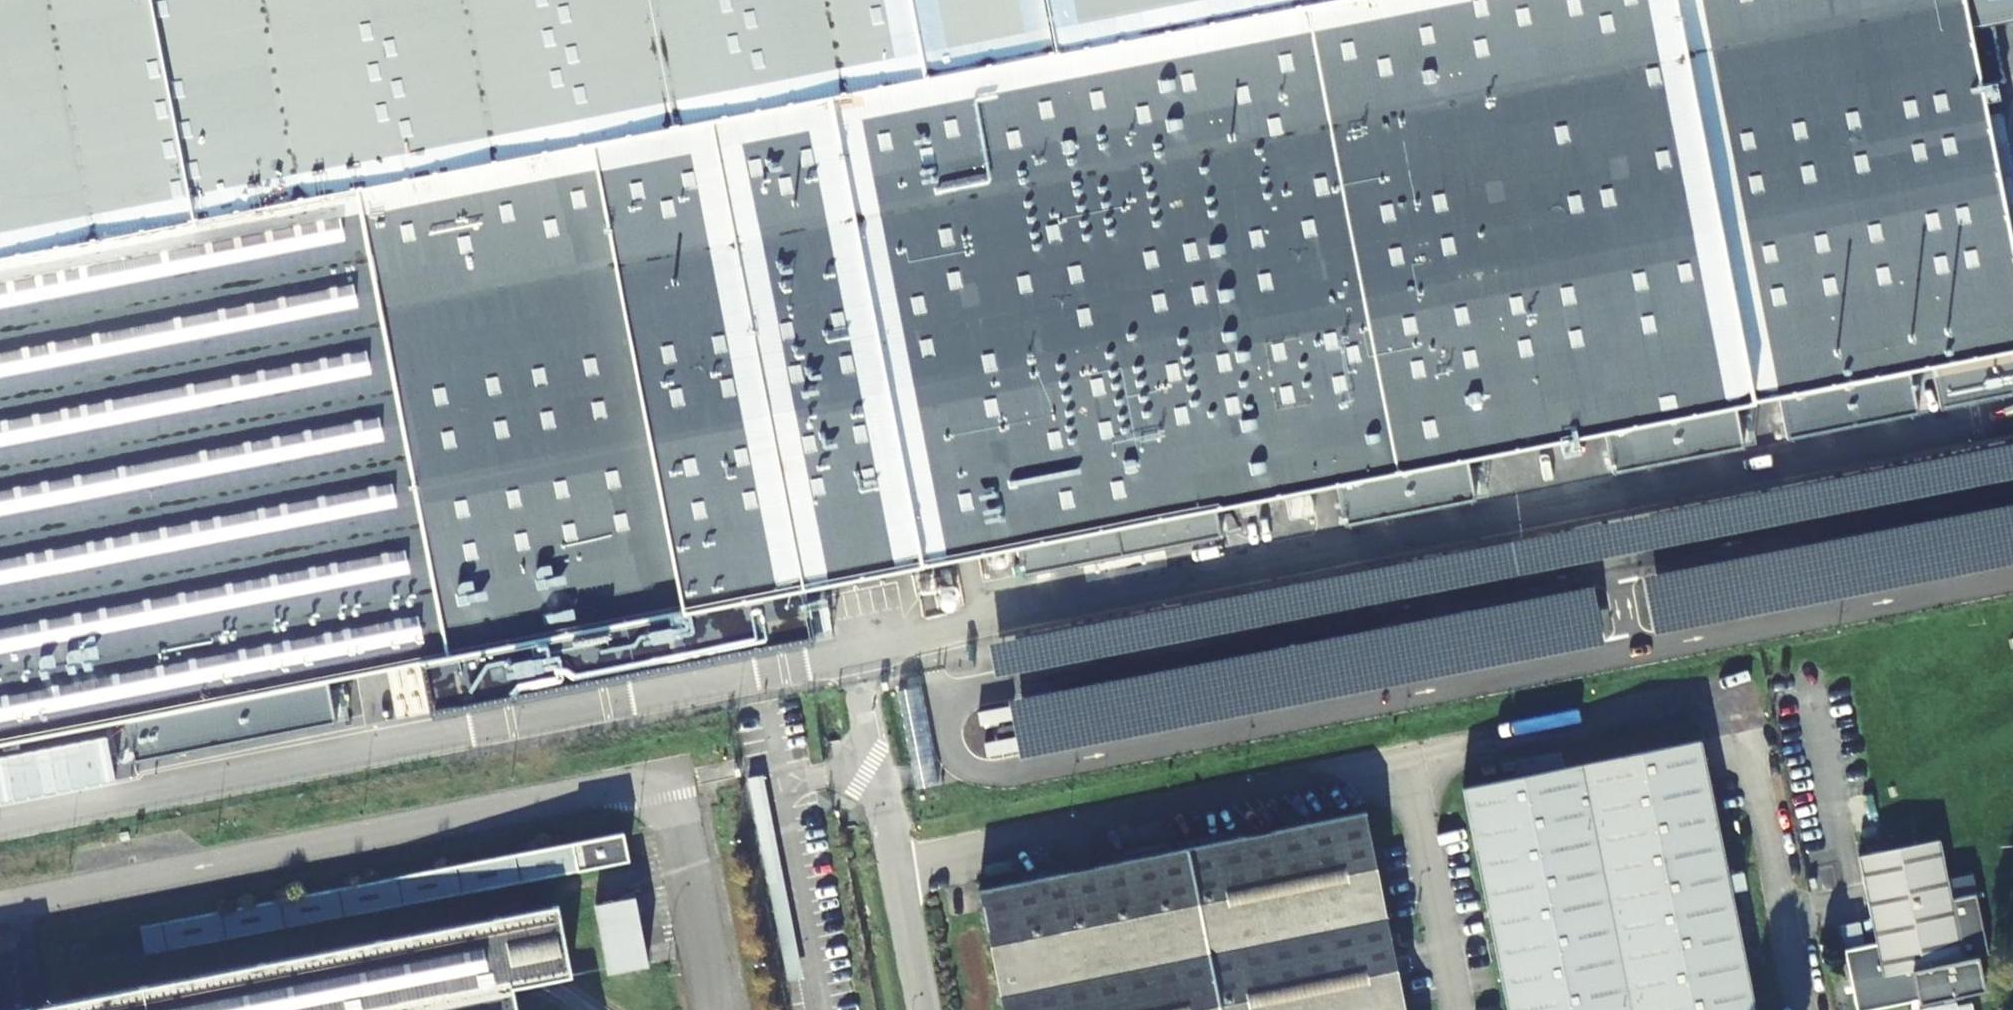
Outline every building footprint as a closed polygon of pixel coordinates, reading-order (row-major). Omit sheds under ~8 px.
[(1965,0),(1326,0),(0,259),(0,743),(126,718),(135,761),(338,722),(329,679),(421,660),(431,713),(814,638),(805,586),(1017,544),(1023,576),(1222,537),(1216,505),(1336,482),(1344,522),(1476,496),(1467,456),(1604,430),(1614,471),(1744,446),(1736,404),(1778,395),(1788,438),(1919,412),(1910,370),(1933,365),(1941,405),(2009,391),(2012,385),(2012,244),(1982,86),(2005,81),(1995,24),(1971,28),(1965,0)] [(170,183),(487,131),(482,102),(165,154),(170,183)] [(1711,731),(1472,779),(1518,1009),(1767,1009),(1711,731)] [(1887,937),(1856,943),(1868,1006),(1930,993),(1931,998),(1997,985),(1989,941),(2012,937),(2012,855),(2001,793),(1865,820),(1887,937)] [(1372,799),(985,881),(1011,1009),(1413,1009),(1372,799)] [(633,859),(627,831),(499,856),(474,861),(148,925),(153,953),(480,889),(504,884),(633,859)] [(764,845),(778,955),(793,953),(779,843),(764,845)] [(591,898),(606,969),(648,961),(633,890),(591,898)] [(516,988),(574,976),(563,903),(6,1009),(521,1009),(516,988)]
